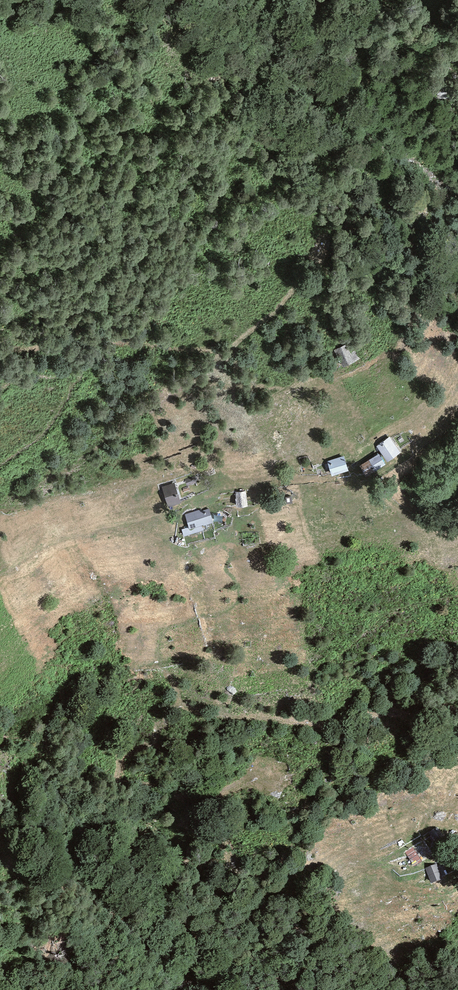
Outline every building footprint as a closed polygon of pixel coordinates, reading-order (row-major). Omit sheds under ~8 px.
[(336,354),(344,369),(359,362),(351,347),(336,354)] [(389,436),(377,444),(387,458),(399,450),(389,436)] [(378,452),(360,464),(366,473),(384,461),(378,452)] [(345,456),(328,460),(331,472),(348,467),(345,456)] [(174,483),(161,488),(167,505),(180,501),(174,483)] [(244,493),(235,495),(238,509),(247,507),(244,493)] [(208,510),(186,517),(190,530),(212,523),(208,510)] [(439,827),(429,834),(437,845),(446,838),(439,827)] [(422,861),(413,848),(405,853),(414,866),(422,861)] [(435,864),(426,868),(432,881),(440,877),(435,864)]
